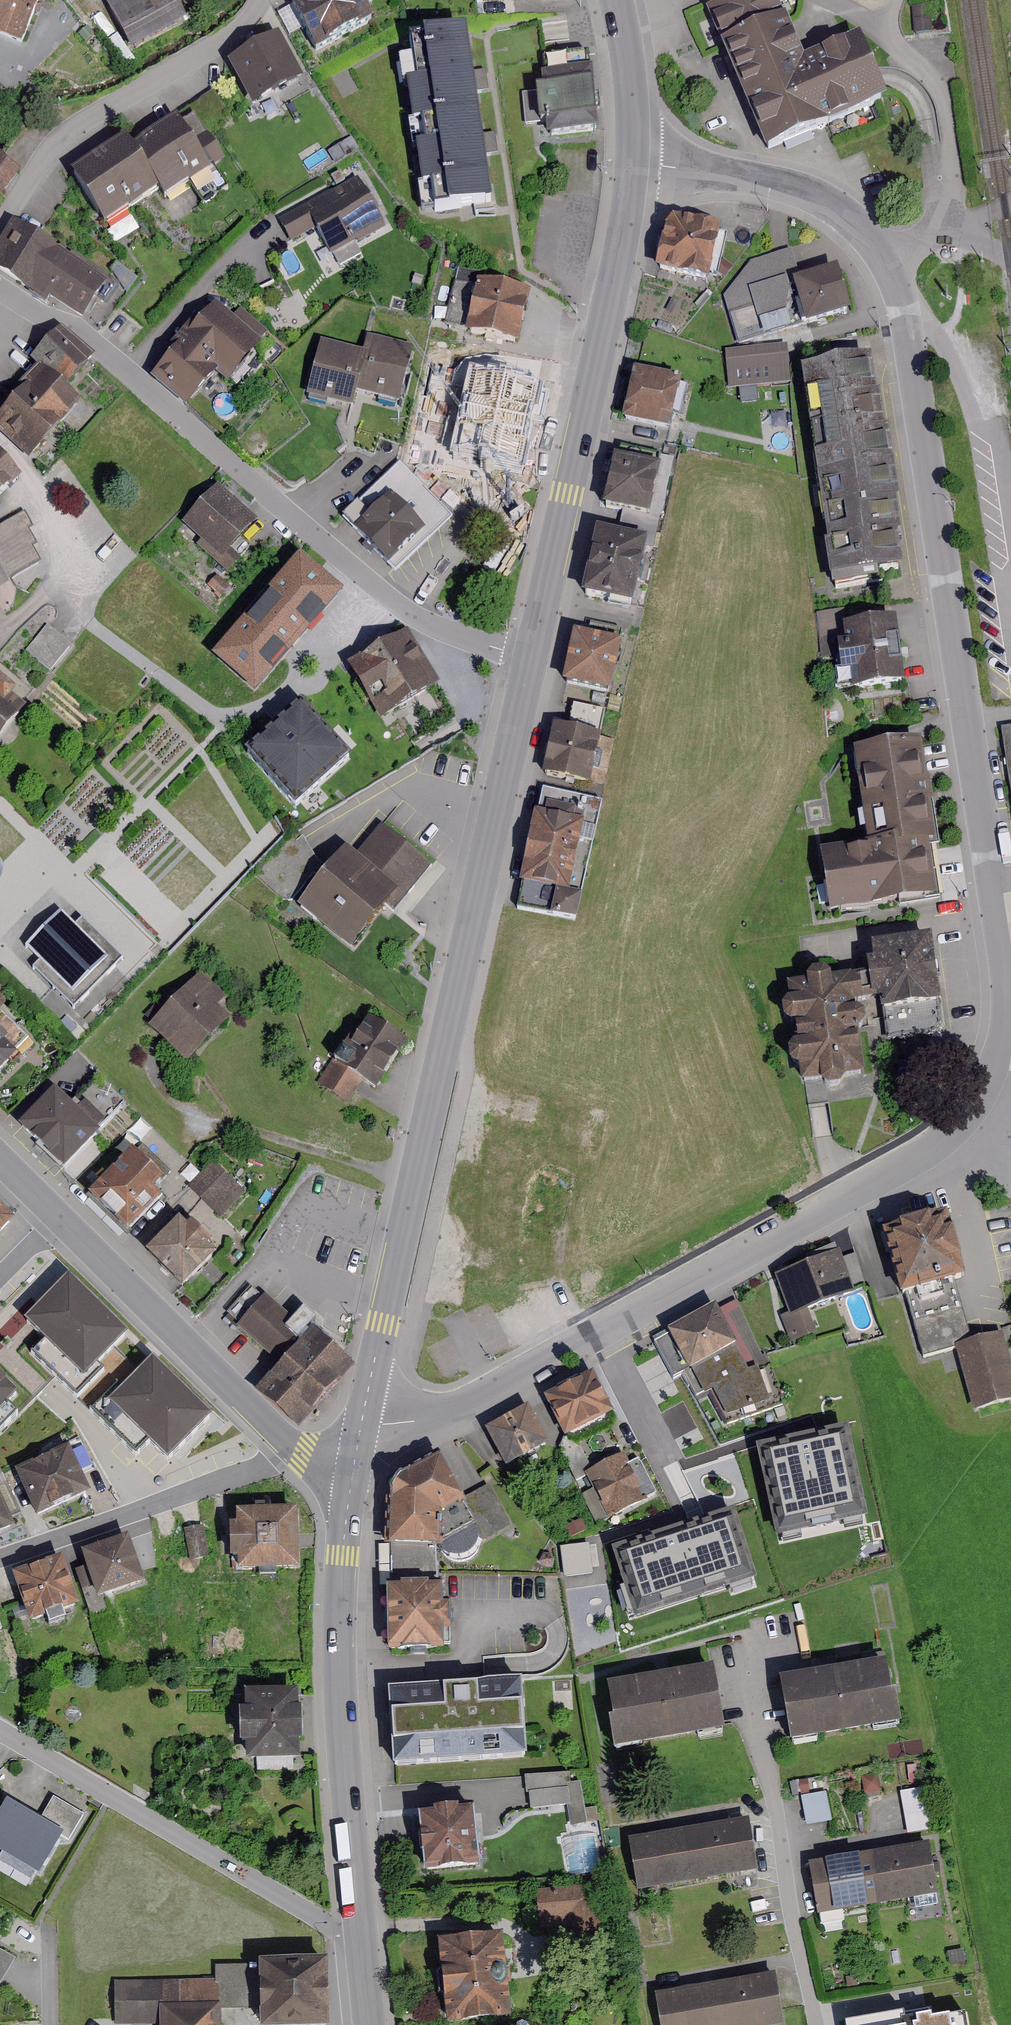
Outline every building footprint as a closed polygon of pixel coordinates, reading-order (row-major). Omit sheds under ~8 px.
[(22,45),(40,0),(0,0),(0,36),(22,45)] [(109,0),(133,52),(193,25),(186,8),(204,0),(109,0)] [(293,8),(316,57),(384,25),(372,0),(309,0),(293,8)] [(776,0),(728,0),(707,8),(771,157),(887,111),(860,43),(807,66),(776,0)] [(486,31),(416,40),(421,81),(405,83),(411,124),(430,121),(434,147),(416,149),(425,216),(509,205),(486,31)] [(286,39),(233,65),(256,108),(308,84),(286,39)] [(600,49),(545,55),(549,92),(528,95),(532,129),(552,127),(554,147),(611,140),(600,49)] [(138,137),(72,176),(107,233),(166,198),(171,207),(238,167),(222,140),(205,150),(189,124),(146,149),(138,137)] [(7,159),(0,169),(0,213),(29,175),(7,159)] [(371,178),(282,216),(294,243),(317,234),(329,261),(395,233),(371,178)] [(731,232),(679,217),(663,270),(715,285),(731,232)] [(21,224),(0,256),(0,276),(48,307),(51,297),(91,322),(115,285),(21,224)] [(804,283),(794,254),(754,262),(728,299),(741,342),(770,337),(765,320),(804,312),(796,285),(804,283)] [(850,272),(804,283),(815,327),(861,316),(850,272)] [(542,293),(490,281),(478,337),(532,348),(542,293)] [(273,350),(223,305),(154,381),(193,416),(229,377),(240,387),(273,350)] [(43,369),(72,394),(96,368),(59,336),(36,362),(43,369)] [(371,355),(324,343),(311,397),(362,410),(366,396),(410,407),(425,348),(375,336),(371,355)] [(791,347),(730,352),(733,392),(794,387),(791,347)] [(877,358),(803,368),(833,579),(907,569),(877,358)] [(427,388),(462,391),(464,363),(429,360),(427,388)] [(43,369),(0,418),(0,434),(29,459),(80,401),(72,394),(43,369)] [(691,382),(641,371),(630,420),(680,431),(691,382)] [(558,393),(502,380),(490,444),(546,455),(558,393)] [(678,460),(623,448),(608,510),(664,523),(678,460)] [(0,455),(0,507),(25,485),(0,455)] [(465,525),(410,465),(348,522),(403,581),(465,525)] [(268,527),(225,489),(190,525),(234,565),(268,527)] [(0,530),(0,561),(12,584),(42,568),(30,514),(0,530)] [(662,547),(606,536),(593,605),(649,616),(662,547)] [(341,594),(297,556),(214,655),(258,692),(341,594)] [(907,623),(853,631),(862,697),(917,690),(907,623)] [(77,645),(53,626),(31,654),(54,673),(77,645)] [(632,647),(586,635),(573,688),(619,700),(632,647)] [(446,693),(416,639),(347,677),(365,709),(383,713),(390,724),(446,693)] [(0,688),(0,745),(27,711),(0,688)] [(603,717),(605,697),(577,694),(575,714),(603,717)] [(302,714),(251,760),(297,811),(349,764),(302,714)] [(1002,728),(1010,788),(1010,727),(1002,728)] [(622,743),(558,728),(546,780),(610,794),(622,743)] [(923,742),(858,753),(871,841),(819,849),(830,917),(948,899),(923,742)] [(603,805),(548,794),(528,891),(584,902),(603,805)] [(440,869),(389,826),(365,854),(354,845),(300,908),(356,956),(396,910),(401,915),(440,869)] [(120,963),(69,913),(32,950),(83,1000),(120,963)] [(943,943),(880,952),(890,1019),(953,1010),(943,943)] [(240,1002),(209,972),(157,1028),(199,1067),(240,1023),(229,1013),(240,1002)] [(877,980),(796,989),(809,1090),(876,1084),(869,1042),(883,1028),(877,980)] [(0,1006),(0,1085),(41,1045),(0,1006)] [(415,1041),(367,1007),(317,1076),(345,1096),(359,1077),(378,1091),(415,1041)] [(127,1101),(95,1072),(71,1095),(56,1084),(15,1122),(66,1167),(127,1101)] [(186,1188),(149,1149),(99,1195),(139,1235),(186,1188)] [(252,1194),(221,1164),(196,1187),(227,1219),(252,1194)] [(0,1199),(0,1232),(16,1216),(0,1199)] [(963,1218),(896,1235),(913,1302),(980,1285),(963,1218)] [(233,1256),(196,1221),(158,1254),(193,1293),(233,1256)] [(838,1251),(775,1276),(791,1316),(808,1309),(854,1291),(841,1258),(838,1251)] [(856,1253),(841,1258),(854,1291),(866,1287),(856,1253)] [(128,1327),(68,1270),(25,1315),(45,1334),(33,1348),(77,1391),(104,1366),(97,1360),(128,1327)] [(347,1361),(269,1295),(240,1328),(285,1367),(263,1392),(308,1431),(342,1391),(330,1381),(347,1361)] [(714,1308),(655,1341),(673,1377),(685,1372),(699,1401),(710,1396),(725,1425),(770,1404),(759,1369),(750,1372),(714,1308)] [(818,1333),(808,1309),(791,1316),(782,1319),(792,1343),(818,1333)] [(920,1323),(931,1364),(967,1355),(982,1412),(1010,1404),(1010,1334),(976,1343),(968,1310),(920,1323)] [(213,1409),(153,1350),(95,1408),(136,1448),(148,1436),(167,1455),(213,1409)] [(0,1368),(0,1423),(15,1408),(6,1399),(19,1387),(0,1368)] [(594,1373),(545,1397),(565,1437),(614,1413),(594,1373)] [(528,1409),(487,1432),(507,1466),(547,1444),(528,1409)] [(860,1506),(842,1434),(770,1452),(788,1523),(860,1506)] [(72,1441),(17,1463),(40,1519),(95,1497),(72,1441)] [(625,1454),(587,1474),(610,1519),(657,1495),(639,1459),(630,1464),(625,1454)] [(463,1499),(440,1459),(404,1477),(391,1491),(387,1547),(392,1547),(433,1549),(438,1550),(447,1556),(454,1559),(465,1558),(471,1555),(476,1550),(479,1541),(479,1534),(477,1525),(463,1499)] [(0,1469),(0,1535),(26,1523),(0,1469)] [(488,1486),(463,1499),(477,1525),(479,1534),(479,1541),(509,1525),(488,1486)] [(301,1503),(232,1503),(233,1568),(302,1567),(301,1503)] [(752,1512),(640,1550),(661,1613),(773,1576),(752,1512)] [(207,1527),(187,1530),(192,1566),(212,1563),(207,1527)] [(133,1529),(78,1546),(83,1561),(73,1567),(79,1584),(92,1580),(98,1599),(150,1582),(133,1529)] [(566,1537),(569,1565),(596,1562),(593,1533),(566,1537)] [(438,1550),(392,1547),(392,1587),(437,1586),(438,1550)] [(60,1550),(11,1568),(30,1622),(79,1605),(60,1550)] [(545,1553),(540,1561),(545,1568),(551,1567),(554,1560),(551,1554),(545,1553)] [(392,1587),(387,1587),(387,1654),(444,1654),(444,1629),(451,1629),(451,1606),(442,1606),(442,1586),(437,1586),(392,1587)] [(663,1676),(607,1685),(617,1748),(724,1730),(713,1667),(663,1676)] [(907,1668),(785,1685),(794,1750),(916,1733),(907,1668)] [(522,1681),(388,1692),(394,1769),(528,1759),(522,1681)] [(298,1684),(236,1686),(239,1758),(301,1756),(298,1684)] [(568,1774),(526,1777),(529,1808),(571,1805),(569,1783),(568,1774)] [(879,1775),(862,1778),(865,1793),(881,1791),(879,1775)] [(808,1781),(799,1782),(802,1794),(810,1792),(808,1781)] [(581,1782),(569,1783),(571,1805),(573,1827),(589,1824),(581,1782)] [(928,1788),(901,1792),(908,1834),(935,1829),(928,1788)] [(826,1791),(802,1796),(808,1825),(832,1821),(826,1791)] [(54,1797),(40,1821),(64,1834),(71,1839),(85,1816),(54,1797)] [(7,1802),(0,1815),(0,1855),(40,1877),(64,1834),(40,1821),(7,1802)] [(474,1809),(419,1814),(424,1872),(479,1867),(474,1809)] [(748,1821),(628,1841),(637,1893),(757,1873),(748,1821)] [(930,1846),(812,1864),(820,1915),(938,1897),(930,1846)] [(591,1888),(539,1895),(543,1927),(565,1924),(568,1951),(608,1946),(603,1912),(595,1913),(591,1888)] [(438,1941),(448,2024),(463,2024),(511,2019),(501,1933),(438,1941)] [(965,1950),(948,1953),(951,1966),(967,1962),(965,1950)] [(1,1985),(16,1960),(0,1951),(0,1985),(1,1985)] [(260,1964),(260,2009),(261,2024),(330,2024),(328,1962),(260,1964)] [(260,1964),(217,1965),(218,1978),(218,2010),(260,2009),(260,1964)] [(658,1994),(663,2024),(785,2024),(776,1975),(658,1994)] [(118,1981),(119,2024),(159,2023),(159,2024),(219,2024),(218,2010),(218,1978),(118,1981)] [(841,2023),(842,2024),(971,2024),(969,2013),(936,2019),(935,2013),(909,2017),(908,2011),(841,2023)]
